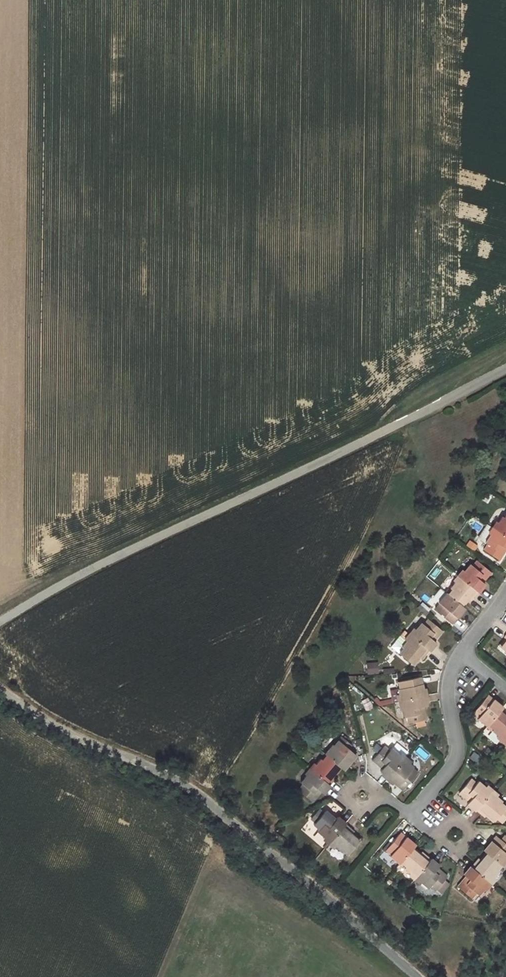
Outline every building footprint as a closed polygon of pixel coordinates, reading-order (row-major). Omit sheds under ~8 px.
[(504,518),(501,516),(493,528),(505,537),(505,515),(504,518)] [(505,549),(505,550),(505,537),(493,528),(488,525),(478,539),(486,545),(483,550),(497,560),(505,549)] [(476,561),(472,566),(469,565),(459,577),(477,592),(478,593),(484,584),(481,582),(490,572),(476,561)] [(450,589),(451,590),(447,595),(460,605),(466,598),(469,600),(470,601),(477,592),(459,577),(450,589)] [(434,609),(452,623),(464,609),(462,607),(460,605),(447,595),(445,593),(438,602),(439,603),(434,609)] [(462,607),(469,600),(466,598),(460,605),(462,607)] [(429,651),(435,643),(433,640),(441,630),(427,619),(423,625),(421,623),(410,636),(428,651),(429,651)] [(404,631),(391,647),(398,654),(402,648),(401,647),(410,636),(404,631)] [(402,648),(398,654),(412,664),(418,657),(420,658),(421,659),(428,651),(410,636),(401,647),(402,648)] [(414,666),(420,658),(418,657),(412,664),(414,666)] [(419,677),(397,682),(399,689),(397,689),(400,701),(424,695),(419,677)] [(408,723),(425,719),(422,706),(426,705),(424,695),(400,701),(404,717),(406,716),(408,723)] [(502,708),(487,696),(472,713),(478,717),(477,718),(486,726),(488,724),(499,712),(500,710),(502,708)] [(505,718),(499,712),(488,724),(492,728),(491,730),(503,740),(505,736),(505,718)] [(333,746),(331,744),(323,753),(325,754),(338,767),(341,768),(342,770),(355,755),(348,749),(351,744),(342,736),(333,746)] [(389,750),(383,746),(372,759),(382,768),(380,771),(388,777),(403,759),(390,748),(389,750)] [(335,771),(338,767),(325,754),(321,760),(319,758),(309,770),(325,784),(335,771)] [(402,790),(417,772),(411,768),(412,767),(403,759),(388,777),(402,790)] [(310,801),(317,793),(321,795),(328,786),(325,784),(309,770),(299,782),(300,783),(295,789),(310,801)] [(470,778),(459,791),(469,800),(467,803),(474,810),(475,809),(490,792),(477,781),(476,783),(470,778)] [(501,822),(505,817),(505,808),(499,802),(501,801),(490,792),(475,809),(484,817),(485,815),(486,814),(494,820),(496,818),(501,822)] [(327,841),(343,822),(336,816),(333,819),(323,811),(311,824),(317,829),(315,831),(327,841)] [(353,831),(343,822),(327,841),(339,851),(341,849),(346,853),(358,840),(351,834),(352,833),(353,831)] [(414,845),(400,833),(385,850),(390,854),(389,856),(399,864),(400,861),(411,849),(412,848),(414,845)] [(496,836),(483,850),(485,852),(487,854),(500,865),(502,866),(505,861),(505,836),(504,835),(501,840),(496,836)] [(420,854),(418,855),(411,849),(400,861),(405,865),(404,868),(415,877),(430,860),(421,853),(420,854)] [(485,852),(479,860),(481,861),(487,854),(485,852)] [(479,860),(477,858),(470,866),(488,882),(498,871),(496,869),(500,865),(487,854),(481,861),(479,860)] [(438,870),(440,867),(430,859),(430,860),(415,877),(427,888),(429,886),(434,890),(445,877),(438,870)] [(466,877),(458,887),(471,898),(476,893),(478,894),(488,882),(470,866),(469,866),(462,874),(466,877)] [(438,893),(449,880),(445,877),(434,890),(438,893)]
